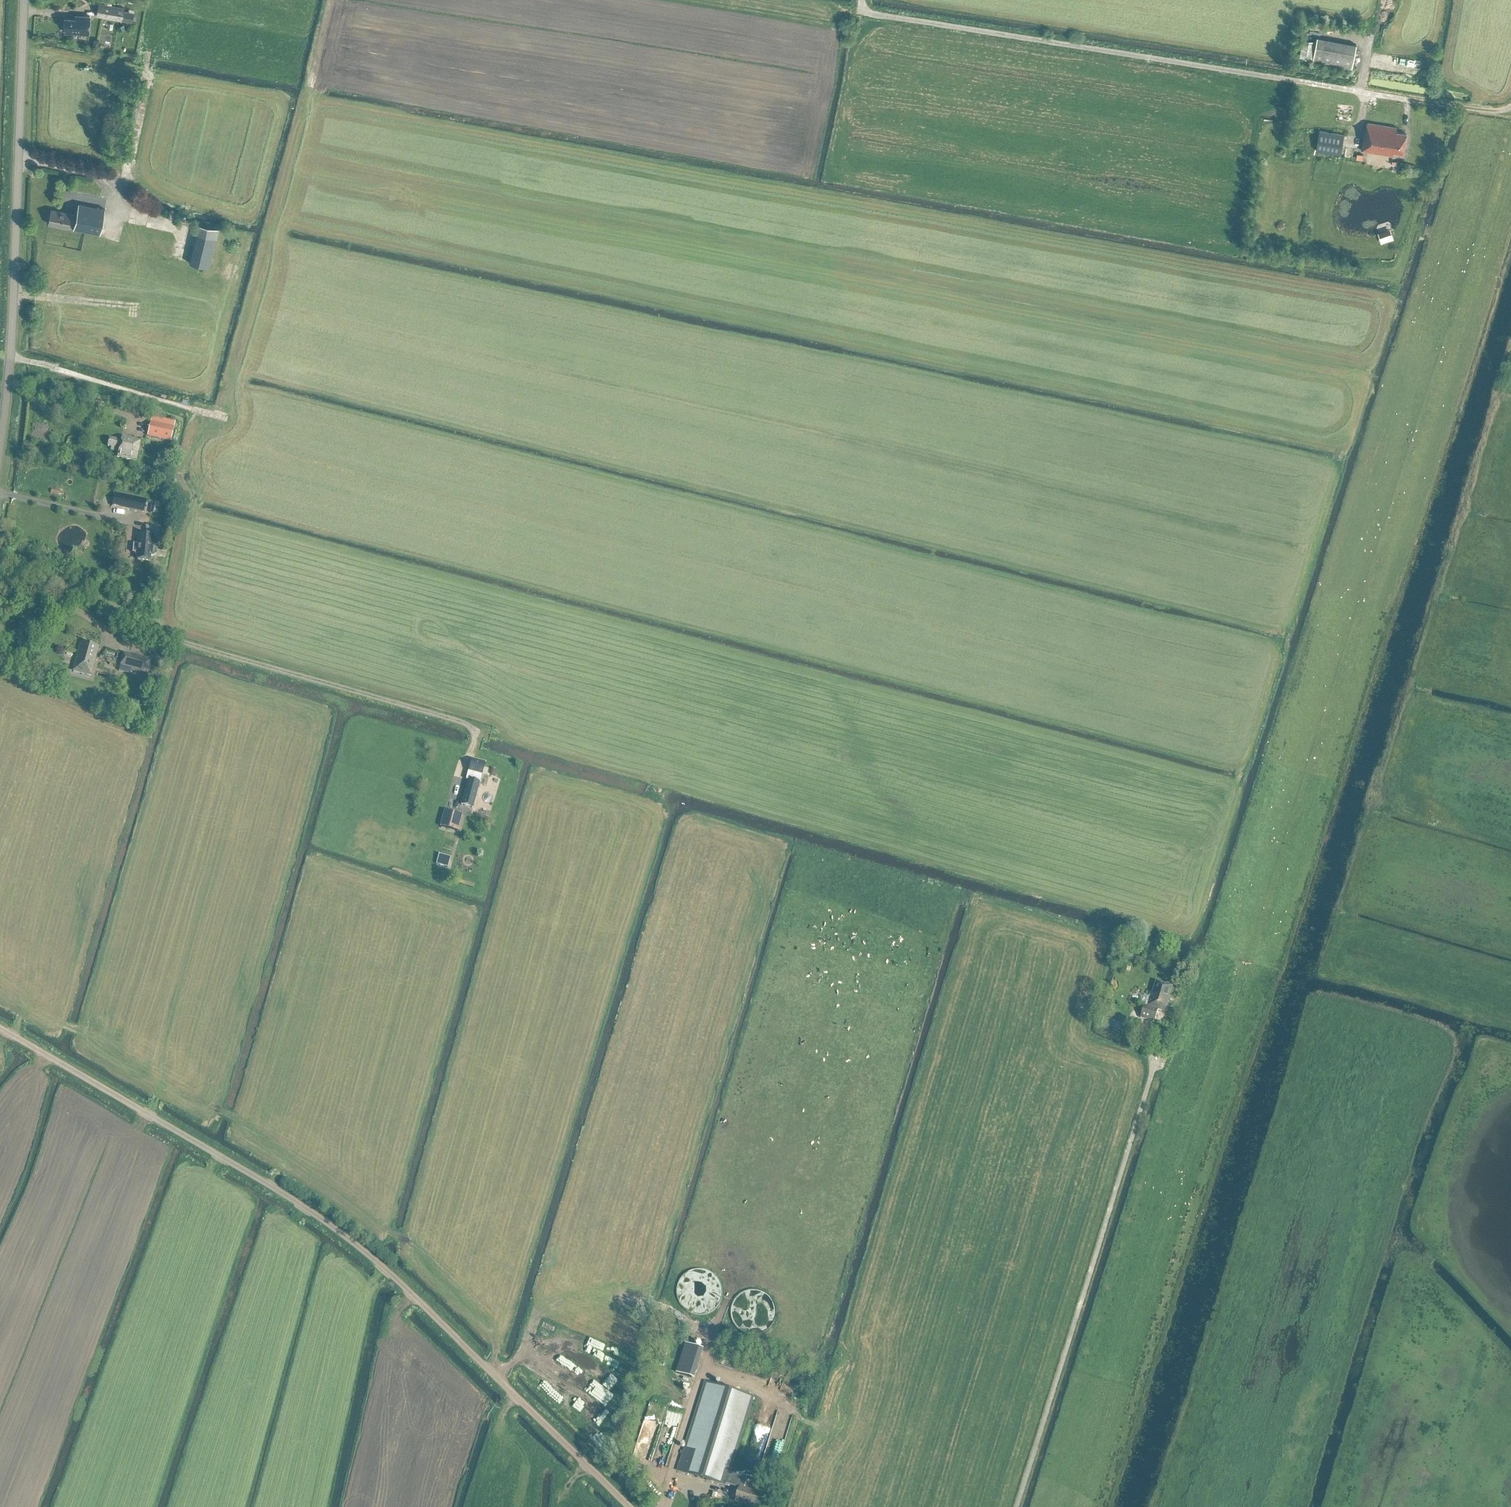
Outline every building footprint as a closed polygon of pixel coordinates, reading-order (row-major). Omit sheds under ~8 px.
[(98,2),(95,14),(132,21),(133,11),(123,10),(124,6),(98,2)] [(86,33),(88,15),(74,14),(74,17),(64,16),(63,27),(64,27),(64,32),(86,33)] [(1352,67),(1357,43),(1317,35),(1312,60),(1352,67)] [(1315,40),(1302,38),(1299,56),(1312,59),(1315,40)] [(1396,130),(1397,126),(1367,121),(1365,129),(1364,129),(1364,132),(1362,131),(1361,134),(1363,134),(1361,149),(1393,154),(1393,150),(1402,151),(1405,131),(1396,130)] [(1316,149),(1319,131),(1295,127),(1292,145),(1316,149)] [(1319,131),(1316,149),(1340,153),(1343,133),(1319,129),(1319,131)] [(1356,158),(1358,147),(1346,146),(1344,156),(1356,158)] [(99,232),(105,207),(78,201),(76,209),(75,213),(69,212),(69,211),(51,208),(48,222),(67,226),(67,225),(99,232)] [(1378,223),(1383,240),(1396,237),(1391,219),(1378,223)] [(199,223),(189,261),(209,266),(218,227),(199,223)] [(170,443),(175,424),(153,418),(148,438),(170,443)] [(135,462),(140,441),(121,437),(120,442),(109,439),(107,448),(110,448),(110,451),(118,453),(117,458),(135,462)] [(143,514),(146,501),(114,494),(111,508),(143,514)] [(153,501),(151,513),(160,514),(162,502),(153,501)] [(159,540),(160,529),(145,528),(146,537),(137,536),(136,546),(133,545),(132,555),(138,555),(137,561),(149,562),(150,558),(153,558),(156,555),(157,547),(153,547),(154,540),(159,540)] [(90,676),(97,647),(81,643),(73,671),(90,676)] [(135,658),(132,669),(146,673),(149,662),(135,658)] [(124,673),(127,663),(114,660),(112,670),(124,673)] [(479,784),(485,764),(471,760),(465,780),(468,781),(461,806),(472,809),(479,784)] [(458,832),(462,816),(443,811),(439,827),(458,832)] [(450,860),(438,857),(436,866),(447,869),(450,860)] [(442,870),(433,867),(430,877),(439,880),(442,870)] [(1169,998),(1172,987),(1155,982),(1152,994),(1151,993),(1150,997),(1143,995),(1143,997),(1141,996),(1139,1002),(1141,1003),(1141,1005),(1144,1006),(1140,1019),(1154,1023),(1158,1010),(1166,1012),(1170,999),(1169,998)] [(682,1279),(679,1283),(678,1286),(677,1290),(677,1295),(677,1298),(678,1301),(679,1304),(681,1307),(683,1309),(686,1312),(689,1314),(693,1315),(696,1316),(701,1316),(705,1316),(709,1315),(713,1312),(716,1309),(718,1307),(720,1304),(721,1301),(722,1297),(722,1294),(722,1290),(721,1286),(719,1282),(718,1280),(715,1277),(713,1275),(710,1273),(707,1272),(704,1271),(701,1271),(697,1271),(694,1271),(691,1272),(688,1273),(686,1275),(684,1277),(682,1279)] [(774,1322),(775,1317),(776,1314),(776,1310),(775,1305),(773,1302),(771,1298),(768,1295),(765,1293),(761,1291),(757,1290),(753,1290),(749,1290),(745,1291),(741,1293),(738,1295),(736,1298),(733,1301),(732,1305),(730,1308),(730,1313),(730,1317),(731,1321),(733,1324),(735,1327),(737,1330),(741,1333),(744,1334),(749,1335),(752,1336),(756,1335),(760,1335),(763,1333),(767,1331),(769,1329),(772,1326),(774,1322)] [(694,1379),(703,1350),(685,1344),(676,1373),(694,1379)] [(591,1377),(597,1366),(585,1359),(586,1358),(578,1353),(571,1366),(591,1377)] [(622,1376),(626,1364),(613,1360),(610,1370),(600,1366),(595,1380),(609,1385),(614,1373),(622,1376)] [(747,1478),(730,1473),(753,1397),(705,1382),(677,1471),(726,1486),(726,1484),(740,1488),(735,1502),(750,1506),(757,1506),(761,1495),(744,1489),(747,1478)] [(650,1403),(647,1424),(665,1426),(668,1406),(650,1403)]
